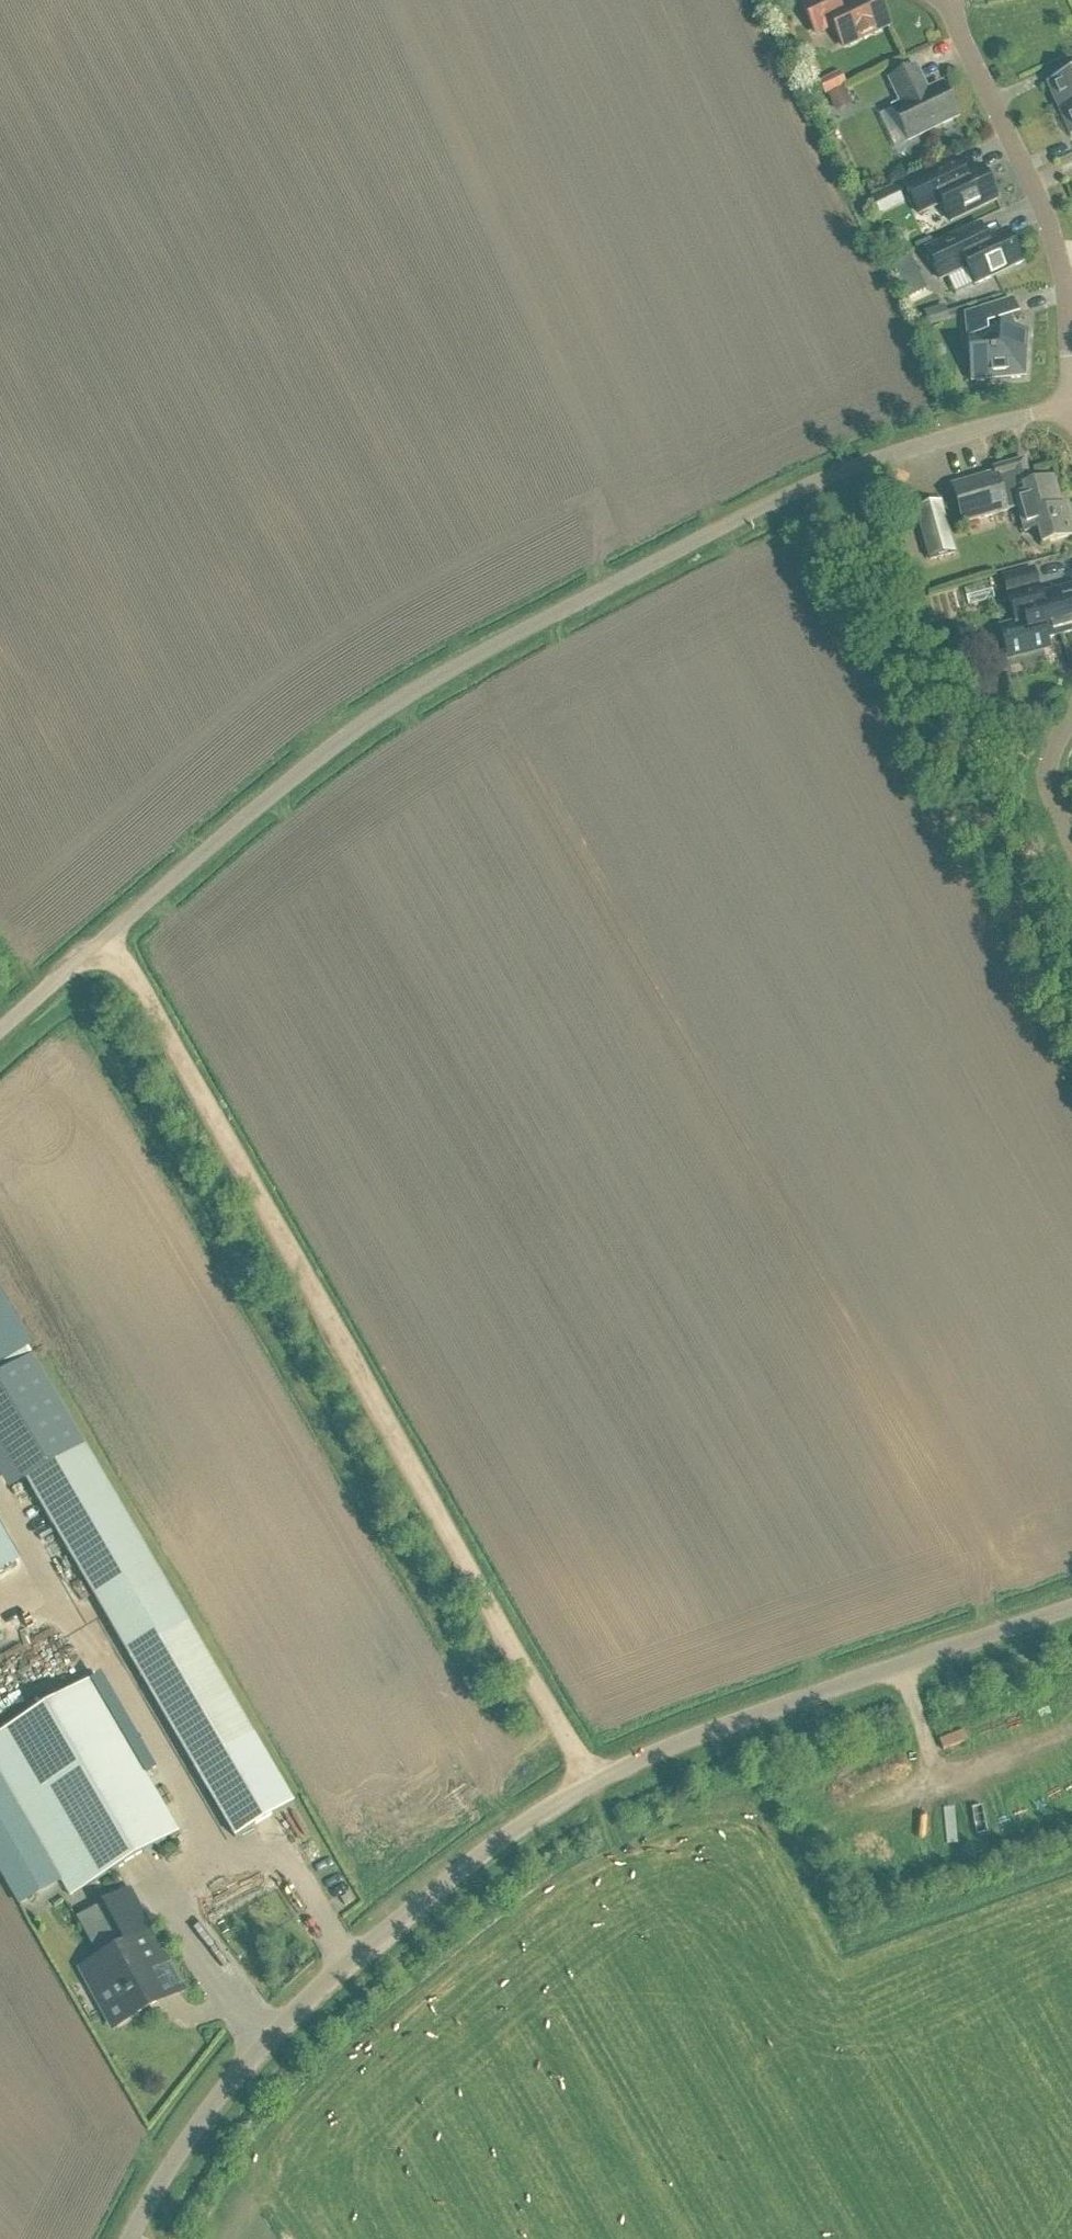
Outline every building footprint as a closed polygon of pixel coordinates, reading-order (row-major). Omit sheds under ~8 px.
[(875,0),(858,0),(843,7),(840,6),(837,8),(833,0),(816,0),(802,7),(816,36),(833,28),(844,50),(847,48),(850,49),(858,45),(859,42),(871,36),(874,37),(882,33),(883,31),(888,28),(883,17),(884,14),(880,6),(877,5),(875,0)] [(927,94),(916,71),(890,83),(902,107),(893,111),(909,143),(958,119),(942,87),(927,94)] [(840,74),(818,85),(825,97),(846,87),(840,74)] [(1046,86),(1058,113),(1071,106),(1071,74),(1046,86)] [(844,90),(828,98),(836,113),(852,106),(844,90)] [(1071,139),(1071,106),(1058,113),(1070,139),(1071,139)] [(941,205),(950,223),(996,202),(990,187),(992,186),(985,171),(983,172),(981,169),(965,177),(958,162),(905,186),(918,215),(941,205)] [(1060,167),(1065,187),(1071,185),(1071,163),(1060,167)] [(1006,233),(987,242),(980,227),(926,252),(939,281),(966,269),(974,287),(1021,265),(1006,233)] [(912,279),(919,276),(911,259),(904,262),(891,268),(899,285),(912,279)] [(997,277),(979,289),(988,302),(1006,290),(997,277)] [(961,284),(947,292),(952,302),(967,295),(961,284)] [(965,317),(971,384),(1025,379),(1027,334),(1013,333),(1010,322),(1017,319),(1012,302),(965,317)] [(947,327),(925,330),(926,339),(949,336),(947,327)] [(952,486),(962,524),(1017,508),(1024,533),(1037,530),(1041,546),(1071,537),(1071,525),(1067,506),(1060,508),(1052,479),(1030,485),(1023,461),(993,469),(994,474),(952,486)] [(930,561),(955,554),(941,503),(915,510),(930,561)] [(960,543),(1007,528),(1003,513),(955,527),(960,543)] [(1002,578),(1014,623),(1005,625),(1015,662),(1028,658),(1026,650),(1048,644),(1047,639),(1071,632),(1071,588),(1039,597),(1032,570),(1002,578)] [(31,1351),(0,1298),(0,1369),(31,1351)] [(30,1480),(133,1656),(238,1835),(293,1803),(180,1610),(85,1447),(30,1480)] [(65,1619),(52,1629),(64,1646),(47,1659),(53,1667),(76,1649),(68,1639),(75,1633),(65,1619)] [(181,1831),(93,1679),(0,1734),(0,1767),(74,1894),(181,1831)] [(61,1883),(0,1778),(0,1875),(19,1907),(61,1883)] [(109,2027),(118,2022),(160,1999),(144,1969),(165,1957),(151,1932),(79,1971),(109,2027)]
